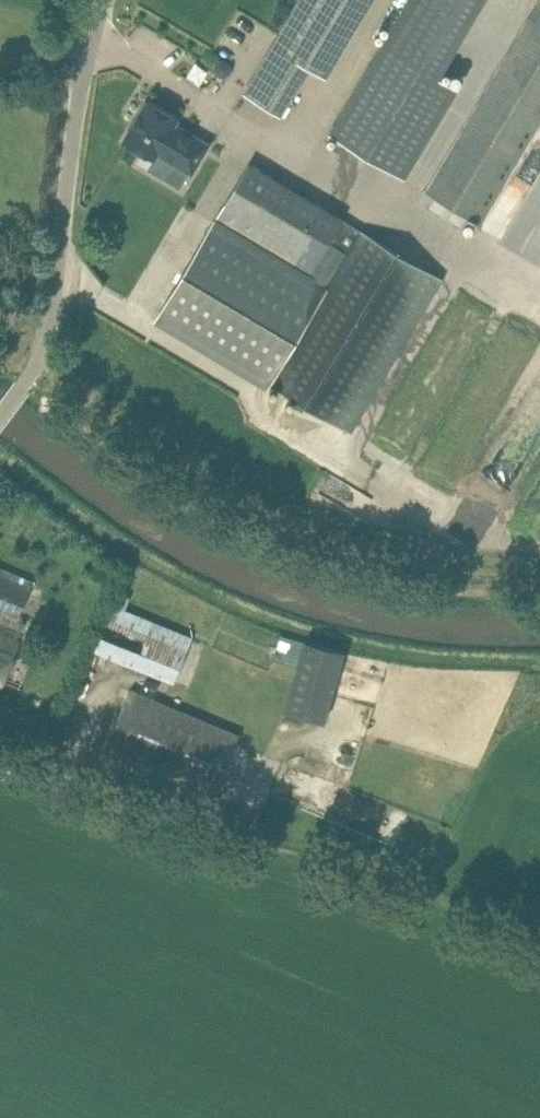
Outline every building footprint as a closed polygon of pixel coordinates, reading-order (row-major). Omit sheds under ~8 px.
[(245,93),(280,114),(291,95),(309,65),(327,76),(372,0),(301,0),(257,74),(245,93)] [(328,133),(404,179),(459,87),(440,76),(485,0),(408,0),(328,133)] [(425,189),(481,224),(539,125),(539,0),(425,189)] [(176,123),(180,117),(148,98),(123,140),(155,159),(158,153),(192,173),(210,143),(176,123)] [(266,385),(269,381),(352,430),(443,278),(360,229),(361,229),(344,218),(345,216),(250,162),(215,221),(154,319),(266,385)] [(17,621),(31,587),(0,575),(0,614),(17,621)] [(95,648),(174,680),(191,638),(112,605),(95,648)] [(1,685),(20,640),(0,631),(0,685),(1,685)] [(304,640),(285,709),(325,720),(345,651),(304,640)] [(133,685),(107,747),(216,793),(242,731),(133,685)]
